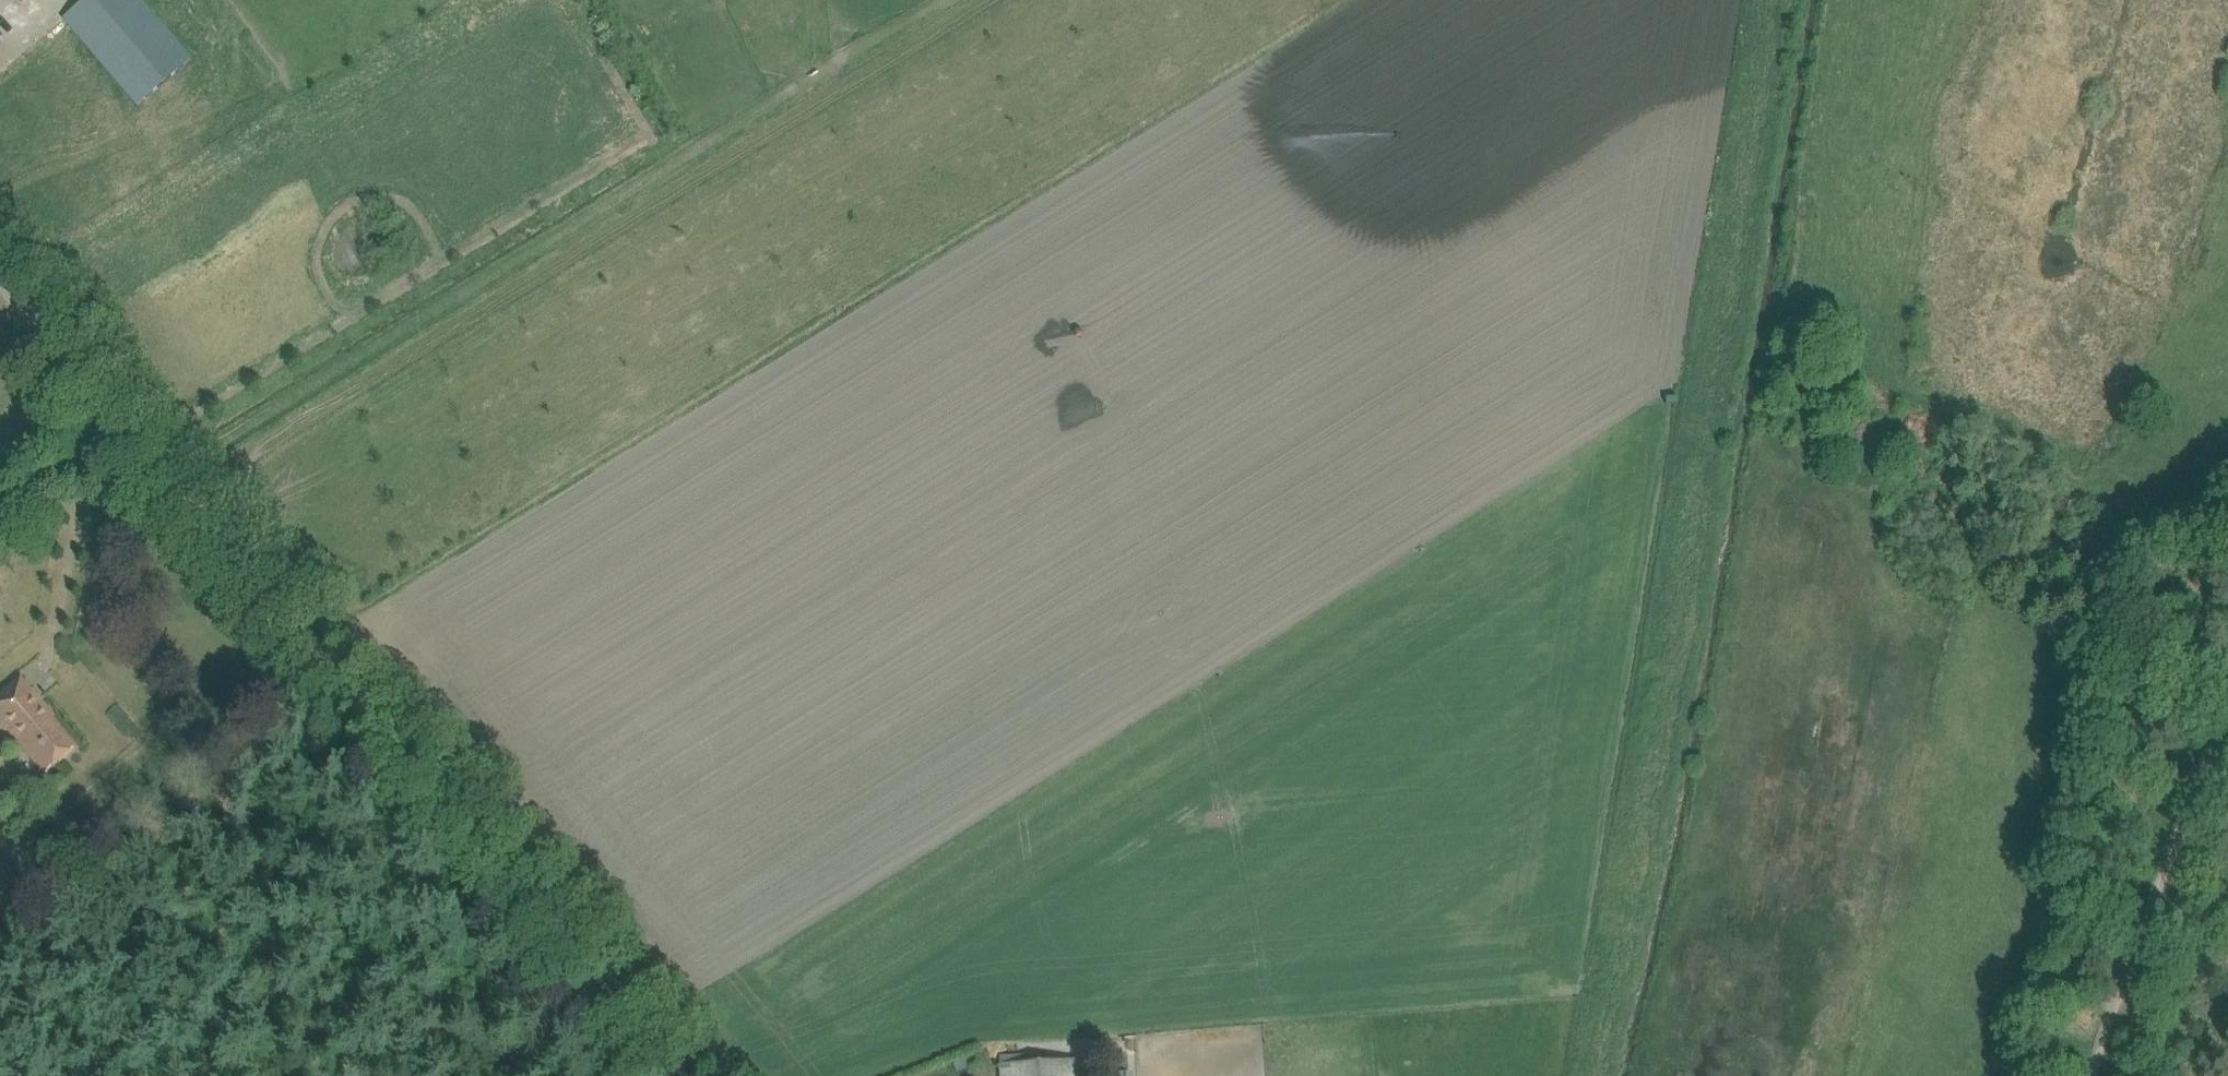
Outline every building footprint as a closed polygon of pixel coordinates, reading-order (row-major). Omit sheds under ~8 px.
[(192,59),(142,0),(83,0),(61,19),(136,104),(192,59)] [(0,696),(0,718),(45,772),(74,747),(30,696),(33,693),(21,679),(0,696)] [(1077,1061),(1001,1066),(1001,1075),(1078,1075),(1077,1061)]
